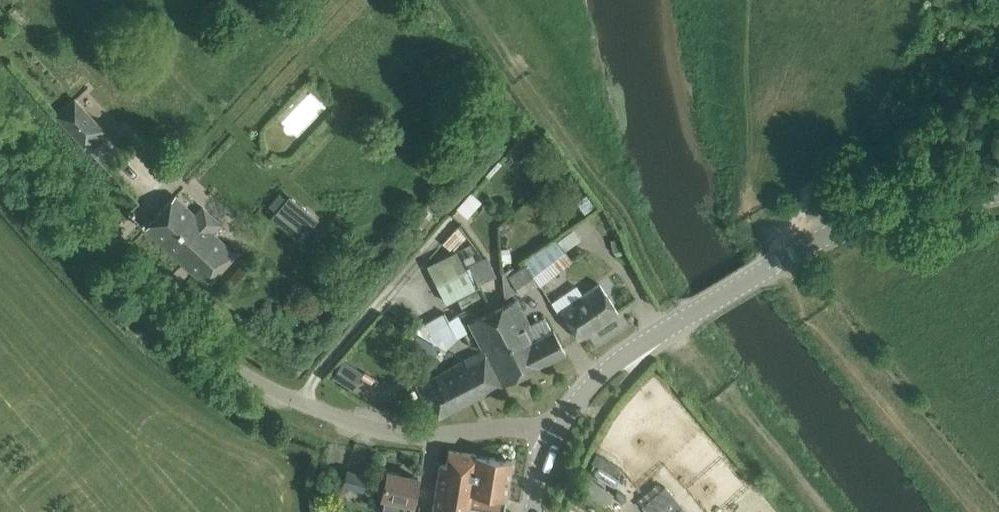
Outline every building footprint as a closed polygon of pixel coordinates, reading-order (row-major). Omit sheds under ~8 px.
[(84,146),(102,130),(74,100),(56,116),(84,146)] [(466,220),(484,200),(474,191),(457,211),(466,220)] [(193,215),(174,197),(144,229),(204,284),(232,253),(214,235),(217,231),(215,229),(220,223),(202,205),(193,215)] [(300,232),(311,218),(287,198),(275,211),(300,232)] [(588,219),(594,227),(607,219),(602,210),(588,219)] [(537,286),(571,259),(554,238),(522,262),(524,264),(522,265),(537,286)] [(455,251),(427,265),(445,301),(474,286),(455,251)] [(477,282),(493,274),(484,258),(468,266),(477,282)] [(505,271),(502,274),(504,299),(517,290),(505,271)] [(578,339),(617,312),(598,284),(559,311),(578,339)] [(542,364),(565,351),(554,331),(552,332),(545,318),(529,326),(516,300),(505,305),(516,328),(507,332),(510,338),(514,337),(520,352),(528,348),(537,367),(542,364)] [(505,305),(469,324),(484,352),(465,362),(483,394),(537,367),(528,348),(520,352),(514,337),(510,338),(507,332),(516,328),(505,305)] [(433,356),(438,346),(417,336),(413,346),(433,356)] [(345,359),(336,375),(354,386),(364,371),(345,359)] [(435,377),(418,386),(435,419),(483,394),(465,362),(435,377)] [(468,507),(501,511),(503,511),(511,460),(448,450),(446,465),(440,464),(432,511),(467,511),(468,507)] [(366,476),(346,470),(342,484),(362,490),(366,476)] [(386,471),(377,511),(403,511),(403,509),(413,511),(415,501),(413,501),(418,478),(386,471)] [(645,511),(688,511),(663,484),(640,506),(645,511)]
